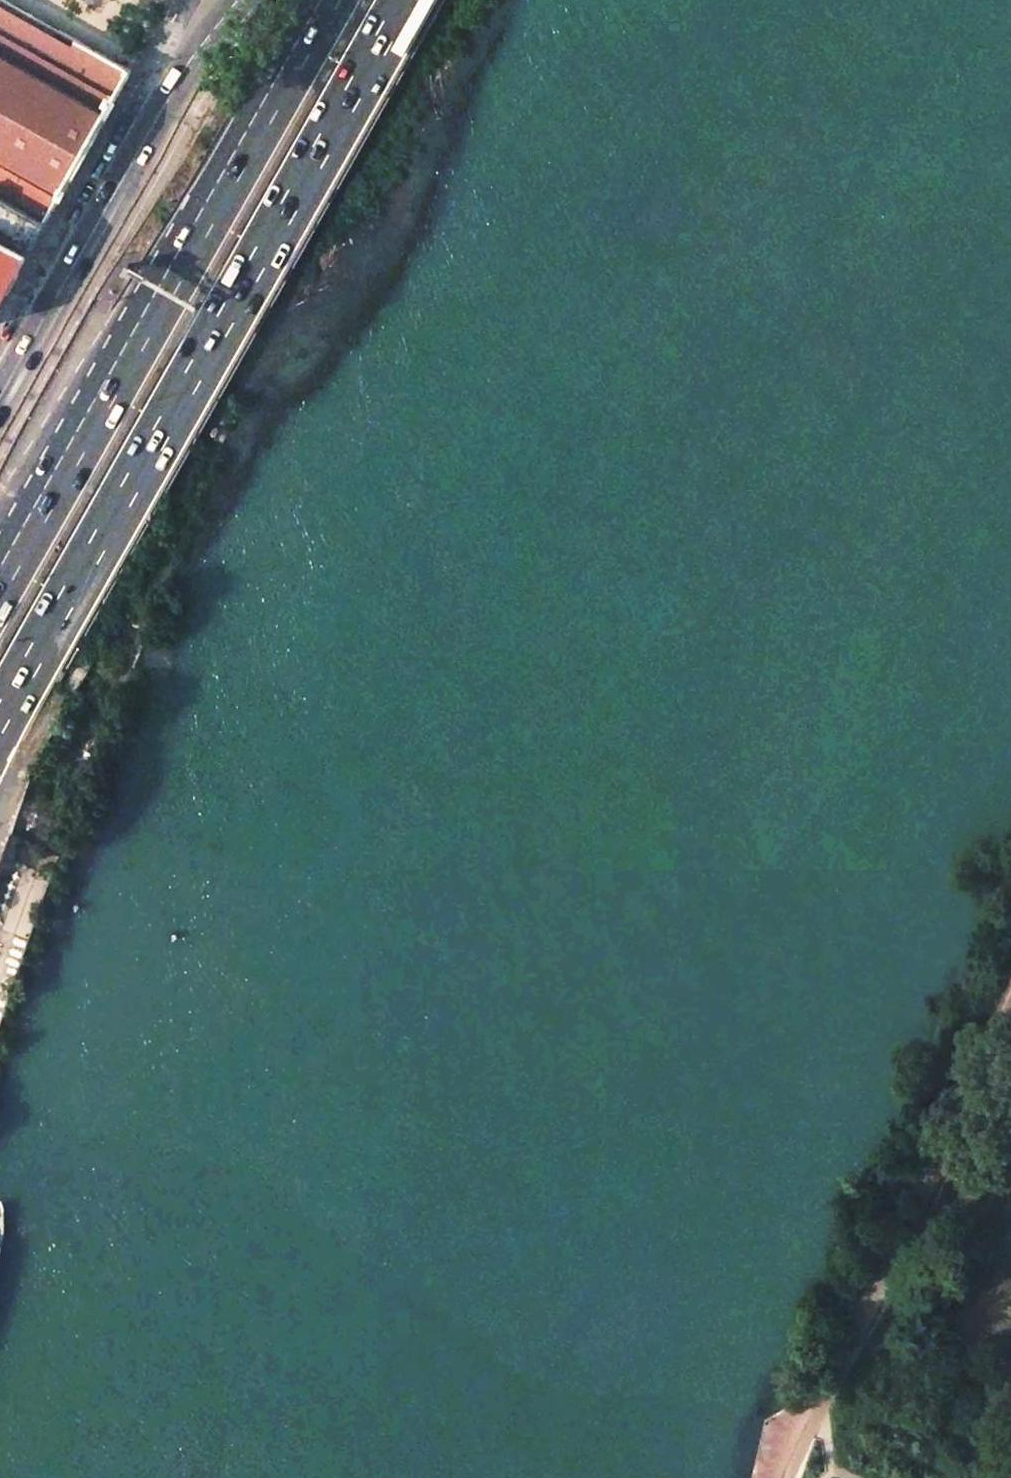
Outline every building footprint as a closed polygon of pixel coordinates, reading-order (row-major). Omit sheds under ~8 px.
[(43,223),(129,69),(123,66),(7,0),(0,0),(0,199),(43,223)] [(26,253),(39,230),(43,223),(0,199),(0,299),(26,253)]
